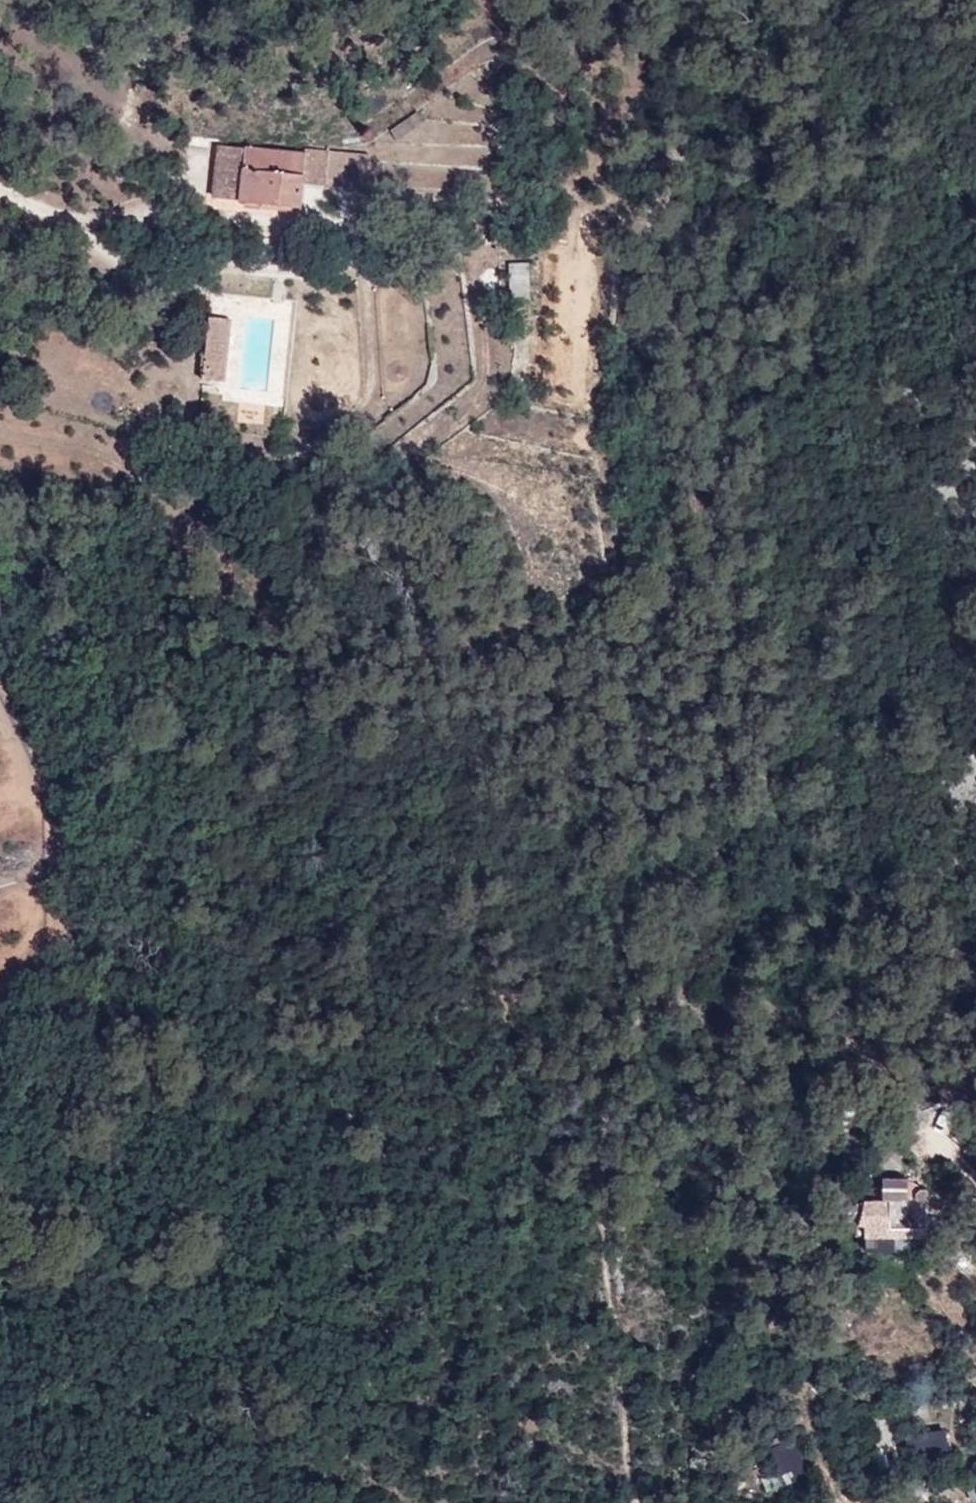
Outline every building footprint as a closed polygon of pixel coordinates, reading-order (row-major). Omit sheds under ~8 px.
[(299,153),(216,148),(212,204),(299,210),(301,184),(361,188),(363,155),(300,150),(299,153)] [(527,265),(504,265),(504,303),(528,304),(527,265)] [(228,318),(205,315),(198,381),(220,384),(228,318)] [(900,1250),(913,1169),(880,1165),(876,1202),(856,1199),(852,1223),(874,1227),(872,1245),(900,1250)]
